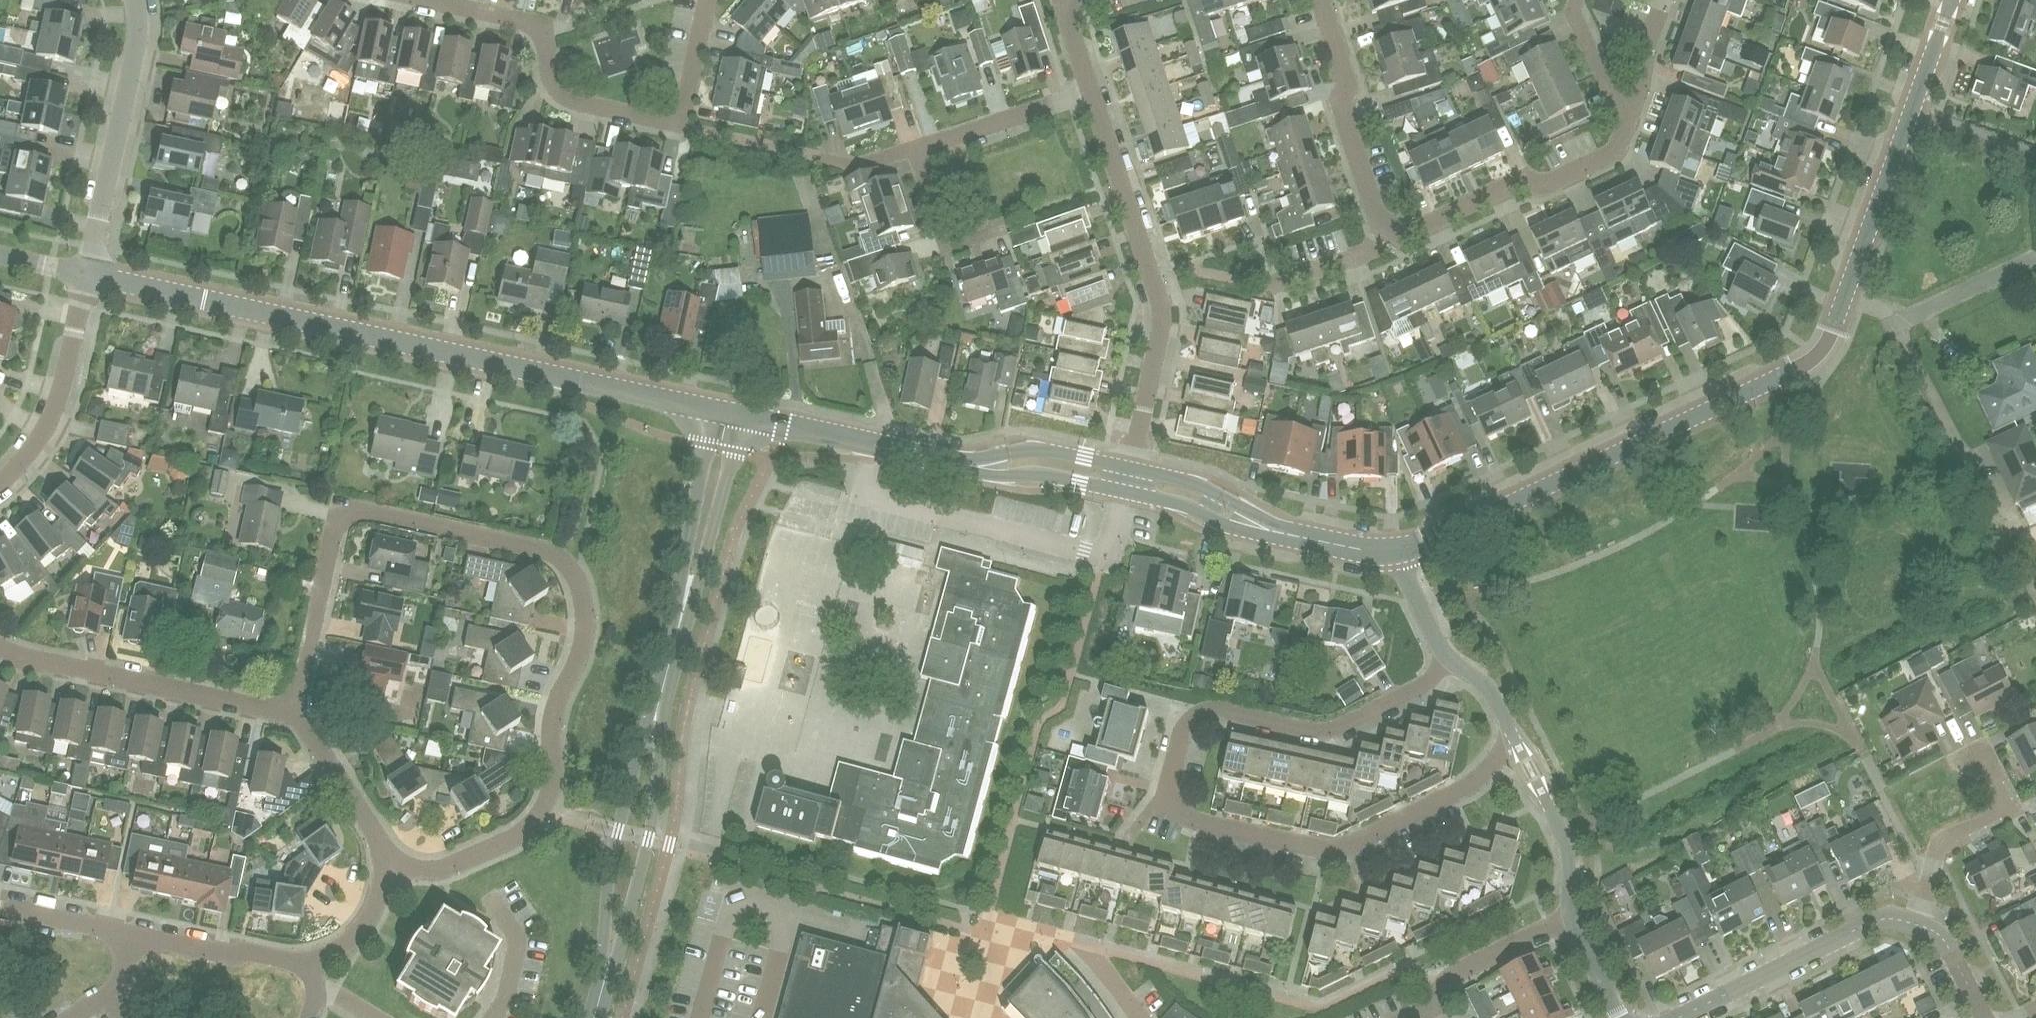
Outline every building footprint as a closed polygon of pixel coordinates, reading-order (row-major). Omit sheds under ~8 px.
[(44,0),(35,0),(32,11),(42,13),(44,0)] [(319,25),(307,18),(318,0),(287,0),(277,18),(290,25),(282,39),(304,51),(312,38),(311,38),(319,25)] [(776,26),(791,8),(800,16),(805,10),(802,0),(751,0),(749,2),(776,26)] [(842,9),(839,0),(805,0),(811,19),(842,9)] [(842,9),(868,0),(839,0),(842,9)] [(954,0),(937,0),(941,11),(956,6),(954,0)] [(1227,11),(1224,0),(1199,0),(1189,3),(1203,47),(1218,42),(1209,16),(1227,11)] [(1247,4),(1246,0),(1224,0),(1227,11),(1247,4)] [(1373,14),(1400,5),(1404,16),(1428,8),(1426,0),(1368,0),(1373,14)] [(1530,0),(1477,0),(1480,7),(1491,1),(1497,15),(1530,0)] [(1518,47),(1513,35),(1545,20),(1544,18),(1547,17),(1541,4),(1538,5),(1535,0),(1530,0),(1497,15),(1503,28),(1492,33),(1497,42),(1485,47),(1491,60),(1503,54),(1504,54),(1518,47)] [(1697,3),(1728,13),(1733,0),(1699,0),(1697,3)] [(1880,0),(1841,0),(1876,13),(1880,0)] [(2031,8),(2008,0),(2005,0),(1990,40),(2019,50),(2030,21),(2035,21),(2035,0),(2034,0),(2031,8)] [(761,44),(776,26),(749,2),(733,21),(751,36),(747,41),(739,39),(737,51),(751,54),(772,59),(774,50),(767,49),(761,44)] [(1859,58),(1868,35),(1844,26),(1849,13),(1819,2),(1814,16),(1821,18),(1817,30),(1830,34),(1826,46),(1859,58)] [(1722,28),(1728,13),(1697,3),(1690,24),(1720,35),(1732,40),(1733,40),(1736,33),(1722,28)] [(311,38),(312,38),(324,46),(322,49),(323,55),(320,60),(339,71),(339,70),(347,74),(356,59),(348,54),(353,46),(342,39),(354,17),(332,4),(319,25),(311,38)] [(1044,71),(1033,37),(1045,34),(1035,4),(1020,9),(1027,31),(1004,39),(1005,41),(992,45),(1001,73),(1014,69),(1017,80),(1044,71)] [(1185,10),(1174,14),(1178,27),(1190,23),(1185,10)] [(41,35),(78,43),(82,21),(81,21),(82,15),(71,12),(70,19),(46,13),(43,24),(31,22),(29,32),(41,35)] [(1382,67),(1420,55),(1416,44),(1430,39),(1423,18),(1398,26),(1402,37),(1375,46),(1382,67)] [(1256,29),(1260,41),(1286,32),(1282,20),(1256,29)] [(394,85),(397,72),(400,57),(387,54),(392,30),(366,24),(357,63),(379,68),(376,82),(394,85)] [(1122,56),(1156,45),(1149,24),(1115,35),(1122,56)] [(1727,54),(1732,40),(1720,35),(1690,24),(1682,46),(1726,62),(1728,55),(1727,54)] [(236,80),(243,52),(223,47),(226,35),(187,26),(181,54),(214,61),(211,75),(236,80)] [(889,41),(895,57),(902,76),(918,70),(906,36),(905,36),(902,28),(889,32),(892,41),(889,41)] [(1250,44),(1260,41),(1256,29),(1246,32),(1250,44)] [(984,30),(970,35),(980,67),(995,63),(984,30)] [(436,80),(439,66),(426,63),(431,38),(405,32),(400,57),(397,72),(422,77),(419,91),(433,94),(436,80)] [(73,65),(78,43),(41,35),(36,57),(73,65)] [(631,39),(604,45),(612,75),(639,68),(631,39)] [(1532,81),(1566,65),(1556,45),(1539,53),(1533,40),(1518,47),(1504,54),(1510,67),(1522,61),(1532,81)] [(472,102),(475,88),(478,74),(465,71),(470,46),(444,41),(439,66),(436,80),(461,85),(458,99),(472,102)] [(1188,56),(1200,53),(1196,41),(1185,45),(1188,56)] [(1265,81),(1303,69),(1300,60),(1303,59),(1299,47),(1269,57),(1264,43),(1240,51),(1247,75),(1261,70),(1265,81)] [(1128,77),(1163,65),(1156,45),(1122,56),(1128,77)] [(1764,69),(1769,53),(1746,45),(1741,61),(1764,69)] [(940,88),(943,87),(948,103),(951,102),(953,106),(972,99),(971,95),(983,91),(967,46),(930,60),(940,88)] [(1674,68),(1704,79),(1708,68),(1721,73),(1726,62),(1682,46),(1674,68)] [(1208,62),(1223,57),(1220,47),(1204,53),(1208,62)] [(478,74),(475,88),(489,91),(489,96),(492,100),(490,106),(511,110),(517,82),(504,79),(509,55),(483,49),(478,74)] [(1810,89),(1844,101),(1852,79),(1829,70),(1833,58),(1806,49),(1802,61),(1813,65),(1809,76),(1814,78),(1810,89)] [(1434,50),(1420,55),(1382,67),(1389,88),(1416,79),(1420,91),(1444,83),(1434,50)] [(17,66),(20,67),(23,53),(13,51),(10,65),(17,66)] [(20,67),(29,69),(32,55),(23,53),(20,67)] [(1200,53),(1188,56),(1192,69),(1194,68),(1196,77),(1205,74),(1203,66),(1204,65),(1200,53)] [(775,59),(772,59),(751,54),(748,66),(726,61),(721,84),(755,92),(762,93),(766,70),(772,71),(775,59)] [(856,90),(869,129),(893,121),(885,95),(898,91),(889,62),(875,66),(880,82),(856,90)] [(2035,82),(2035,71),(2016,64),(2011,79),(1982,68),(1972,95),(2009,109),(2016,91),(2027,95),(2030,86),(2034,87),(2035,82)] [(14,79),(14,81),(26,83),(29,69),(20,67),(17,66),(17,68),(1,65),(0,70),(0,76),(14,79)] [(1135,97),(1169,86),(1163,65),(1128,77),(1135,97)] [(1533,104),(1575,85),(1566,65),(1532,81),(1540,100),(1533,104)] [(1303,69),(1265,81),(1268,92),(1254,97),(1262,120),(1287,112),(1282,99),(1313,89),(1309,76),(1305,77),(1303,69)] [(276,86),(286,82),(283,76),(278,73),(272,76),(276,86)] [(225,97),(228,85),(186,75),(184,87),(174,85),(168,112),(211,122),(217,95),(225,97)] [(1704,91),(1724,99),(1729,87),(1708,79),(1704,91)] [(1201,98),(1213,94),(1210,82),(1198,86),(1201,98)] [(26,105),(62,113),(67,92),(30,84),(26,105)] [(757,116),(762,93),(755,92),(721,84),(715,108),(738,113),(736,124),(759,129),(762,117),(757,116)] [(1575,85),(1533,104),(1542,124),(1538,126),(1544,140),(1572,126),(1566,114),(1584,105),(1575,85)] [(869,129),(856,90),(832,98),(828,86),(814,91),(823,116),(836,112),(844,137),(869,129)] [(1142,118),(1176,106),(1169,86),(1135,97),(1142,118)] [(1836,124),(1844,101),(1810,89),(1806,100),(1792,95),(1784,119),(1794,122),(1798,110),(1836,124)] [(1430,94),(1434,104),(1446,100),(1443,90),(1430,94)] [(1501,106),(1512,101),(1508,92),(1497,97),(1501,106)] [(1213,94),(1201,98),(1205,110),(1217,106),(1213,94)] [(1422,108),(1434,104),(1430,94),(1419,98),(1422,108)] [(1667,121),(1711,137),(1719,115),(1718,114),(1722,103),(1699,94),(1694,106),(1675,99),(1667,121)] [(62,113),(26,105),(9,101),(6,112),(23,116),(21,127),(58,135),(62,113)] [(1388,122),(1415,114),(1411,101),(1384,110),(1388,122)] [(1500,114),(1494,101),(1483,107),(1489,120),(1490,119),(1500,114)] [(293,120),(295,110),(278,106),(275,116),(293,120)] [(1149,138),(1183,127),(1176,106),(1142,118),(1149,138)] [(1241,127),(1236,112),(1226,115),(1231,130),(1241,127)] [(1233,139),(1225,113),(1213,117),(1216,126),(1211,128),(1215,140),(1218,139),(1220,144),(1233,139)] [(1279,152),(1314,141),(1306,118),(1266,132),(1271,145),(1276,143),(1279,152)] [(1794,122),(1784,119),(1781,118),(1773,139),(1786,144),(1781,157),(1819,170),(1827,147),(1807,140),(1811,129),(1794,122)] [(1469,129),(1486,163),(1506,153),(1490,119),(1489,120),(1469,129)] [(1706,151),(1711,137),(1667,121),(1659,142),(1689,153),(1702,158),(1705,151),(1706,151)] [(0,122),(0,137),(5,138),(14,140),(17,125),(0,122)] [(1156,159),(1201,144),(1195,124),(1183,128),(1183,127),(1149,138),(1156,159)] [(223,139),(174,128),(171,142),(162,140),(159,153),(156,153),(152,168),(174,172),(175,169),(198,174),(203,153),(220,156),(223,139)] [(424,130),(412,128),(408,143),(420,146),(424,130)] [(553,134),(530,129),(529,132),(517,129),(515,141),(510,161),(510,162),(511,162),(521,164),(521,166),(521,169),(523,173),(527,175),(543,178),(553,134)] [(1466,172),(1450,138),(1446,129),(1426,138),(1446,181),(1466,172)] [(1466,172),(1486,163),(1469,129),(1450,138),(1466,172)] [(1446,181),(1426,138),(1424,133),(1414,138),(1420,152),(1410,157),(1426,191),(1446,181)] [(586,189),(592,160),(593,158),(576,155),(574,152),(576,139),(553,134),(543,178),(543,180),(586,189)] [(32,144),(14,140),(5,138),(0,159),(0,173),(10,175),(10,176),(47,184),(52,162),(29,157),(32,144)] [(1237,150),(1233,139),(1220,144),(1229,172),(1230,171),(1234,184),(1235,183),(1246,180),(1237,150)] [(1281,176),(1321,162),(1314,141),(1279,152),(1282,162),(1277,163),(1281,176)] [(1695,180),(1702,158),(1689,153),(1659,142),(1651,164),(1695,180)] [(636,165),(639,153),(616,148),(612,164),(592,160),(586,189),(583,204),(603,208),(606,197),(617,199),(620,186),(631,188),(636,165)] [(662,158),(639,153),(636,165),(631,188),(628,207),(641,209),(642,205),(666,210),(671,185),(657,182),(662,158)] [(1734,169),(1738,157),(1728,153),(1724,166),(1734,169)] [(1181,160),(1185,173),(1195,169),(1191,157),(1181,160)] [(1792,200),(1796,189),(1810,194),(1819,170),(1781,157),(1776,171),(1758,164),(1752,181),(1753,181),(1751,185),(1792,200)] [(443,176),(454,178),(458,161),(447,158),(443,176)] [(509,174),(511,162),(510,162),(510,161),(502,160),(495,192),(495,193),(504,194),(509,191),(512,178),(509,174)] [(1160,181),(1185,173),(1181,160),(1155,169),(1160,181)] [(1293,195),(1328,184),(1321,162),(1281,176),(1285,188),(1290,186),(1293,195)] [(867,214),(906,202),(898,177),(874,185),(870,171),(845,180),(853,205),(863,201),(867,214)] [(47,184),(10,176),(6,196),(0,195),(0,210),(20,215),(23,201),(42,205),(47,184)] [(427,234),(438,182),(408,176),(404,191),(420,194),(412,231),(427,234)] [(1214,190),(1226,226),(1247,219),(1235,183),(1234,184),(1231,185),(1224,182),(1223,176),(1211,180),(1214,190)] [(1673,199),(1692,216),(1702,189),(1679,181),(1673,199)] [(1617,192),(1637,236),(1645,232),(1651,227),(1658,224),(1638,182),(1617,192)] [(1328,184),(1293,195),(1288,197),(1291,207),(1277,216),(1280,224),(1272,227),(1276,239),(1316,226),(1312,214),(1335,206),(1328,184)] [(213,218),(218,195),(191,189),(188,202),(150,194),(144,223),(185,232),(186,230),(190,228),(192,220),(189,217),(190,213),(213,218)] [(1205,233),(1226,226),(1214,190),(1193,197),(1205,233)] [(1793,252),(1799,236),(1796,234),(1800,222),(1773,212),(1777,199),(1753,190),(1744,215),(1762,221),(1757,234),(1774,240),(1772,245),(1793,252)] [(1617,245),(1637,236),(1617,192),(1596,202),(1609,230),(1598,235),(1600,240),(1610,261),(1614,259),(1610,250),(1618,246),(1617,245)] [(305,244),(315,200),(300,196),(296,212),(267,206),(258,248),(288,255),(291,241),(305,244)] [(1184,240),(1205,233),(1193,197),(1172,204),(1184,240)] [(466,233),(485,237),(486,237),(493,204),(471,199),(463,232),(466,233)] [(1665,228),(1692,216),(1673,199),(1656,209),(1665,228)] [(868,256),(878,253),(894,248),(889,234),(914,226),(906,202),(867,214),(873,230),(861,234),(864,245),(868,256)] [(358,258),(359,250),(368,208),(351,204),(347,221),(336,219),(333,221),(332,224),(320,222),(312,260),(326,263),(324,269),(338,272),(339,266),(342,266),(344,255),(358,258)] [(495,212),(494,234),(507,235),(508,213),(495,212)] [(1610,261),(1600,240),(1589,245),(1574,212),(1553,222),(1574,264),(1593,254),(1601,270),(1612,265),(1610,261)] [(1068,215),(1037,226),(1042,239),(1047,238),(1053,255),(1079,246),(1091,242),(1084,223),(1073,227),(1068,215)] [(816,275),(811,235),(809,216),(753,222),(757,262),(764,261),(767,281),(816,275)] [(1552,274),(1574,264),(1553,222),(1532,232),(1552,274)] [(458,292),(467,252),(447,247),(451,232),(448,228),(436,225),(431,245),(437,246),(428,285),(458,292)] [(411,254),(415,237),(379,229),(370,272),(401,279),(406,253),(411,254)] [(1024,230),(1014,234),(1010,235),(1015,249),(1029,244),(1024,230)] [(553,246),(569,248),(571,234),(556,232),(553,246)] [(1486,246),(1500,275),(1506,288),(1523,280),(1530,296),(1545,289),(1531,259),(1520,264),(1507,236),(1486,246)] [(1766,313),(1776,296),(1772,294),(1778,282),(1752,269),(1759,256),(1736,244),(1723,268),(1740,277),(1728,299),(1745,308),(1748,304),(1766,313)] [(882,265),(878,253),(868,256),(864,245),(841,253),(844,264),(848,263),(855,284),(876,277),(881,291),(919,278),(911,255),(882,265)] [(1064,286),(1090,277),(1102,273),(1095,254),(1083,258),(1079,246),(1053,255),(1048,256),(1053,270),(1057,268),(1063,285),(1064,286)] [(1468,289),(1474,303),(1506,288),(1500,275),(1486,246),(1465,256),(1478,284),(1468,289)] [(644,291),(650,259),(652,250),(637,247),(628,287),(644,291)] [(563,284),(569,257),(538,251),(533,274),(505,268),(498,300),(542,310),(549,280),(563,284)] [(1007,279),(1000,258),(959,272),(969,302),(995,294),(1002,313),(1028,305),(1018,276),(1007,279)] [(1474,303),(1468,289),(1456,294),(1443,266),(1422,276),(1436,305),(1440,314),(1461,304),(1463,308),(1474,303)] [(1422,312),(1436,305),(1422,276),(1402,286),(1421,328),(1428,342),(1436,339),(1429,324),(1428,324),(1422,312)] [(1074,320),(1104,327),(1106,316),(1103,307),(1112,304),(1106,284),(1094,288),(1090,277),(1064,286),(1063,285),(1059,287),(1064,300),(1068,299),(1074,316),(1074,320)] [(1029,297),(1042,293),(1037,278),(1024,282),(1029,297)] [(847,307),(857,304),(850,281),(840,285),(847,307)] [(711,320),(718,289),(701,285),(698,301),(668,294),(660,335),(690,342),(695,316),(711,320)] [(623,327),(629,296),(585,286),(578,318),(623,327)] [(1402,286),(1380,296),(1386,308),(1374,314),(1381,336),(1391,331),(1394,338),(1398,339),(1414,331),(1421,328),(1402,286)] [(817,332),(835,330),(834,322),(825,324),(822,293),(797,296),(801,337),(818,336),(817,332)] [(1651,303),(1665,332),(1682,324),(1694,351),(1706,345),(1708,349),(1726,340),(1717,321),(1722,319),(1713,302),(1690,313),(1682,295),(1671,300),(1669,295),(1651,303)] [(1245,337),(1246,336),(1249,318),(1254,319),(1257,305),(1225,298),(1223,311),(1211,309),(1206,329),(1218,331),(1245,337)] [(1665,332),(1651,303),(1630,313),(1636,325),(1624,331),(1640,367),(1663,357),(1654,337),(1665,332)] [(1331,312),(1341,343),(1345,356),(1352,354),(1350,348),(1376,339),(1370,319),(1359,323),(1353,305),(1331,312)] [(10,331),(14,331),(15,331),(16,330),(18,329),(19,328),(20,327),(21,326),(21,324),(21,323),(21,321),(21,319),(20,318),(19,317),(18,315),(17,315),(16,314),(14,313),(0,310),(0,335),(9,337),(10,331)] [(1326,347),(1341,343),(1331,312),(1309,319),(1323,363),(1330,361),(1326,347)] [(1104,327),(1074,320),(1069,319),(1065,338),(1060,337),(1057,351),(1062,352),(1062,351),(1089,357),(1091,345),(1103,347),(1108,327),(1104,327)] [(1316,366),(1323,363),(1309,319),(1287,327),(1287,328),(1276,332),(1277,343),(1273,363),(1289,365),(1290,359),(1297,357),(1312,352),(1316,366)] [(1640,367),(1624,331),(1611,337),(1605,324),(1585,334),(1586,337),(1597,361),(1598,364),(1609,359),(1618,378),(1640,367)] [(1038,342),(1041,329),(1027,326),(1024,340),(1038,342)] [(1218,331),(1206,329),(1200,327),(1196,347),(1202,348),(1199,360),(1239,369),(1243,350),(1247,351),(1250,337),(1246,336),(1245,337),(1218,331)] [(818,336),(801,337),(803,362),(840,359),(837,333),(835,334),(835,330),(817,332),(818,336)] [(5,360),(7,360),(9,360),(11,359),(13,357),(13,356),(14,355),(15,353),(15,352),(15,350),(14,348),(14,346),(13,345),(11,344),(9,343),(8,342),(9,337),(0,335),(0,359),(5,360)] [(1586,366),(1597,361),(1586,337),(1564,347),(1570,360),(1559,365),(1575,398),(1596,388),(1586,366)] [(998,384),(1012,388),(1021,347),(1004,343),(1002,357),(997,356),(995,366),(974,362),(965,405),(992,410),(998,384)] [(949,381),(956,349),(943,347),(939,366),(912,361),(903,403),(931,409),(937,378),(949,381)] [(1101,359),(1089,357),(1062,351),(1062,352),(1058,369),(1053,368),(1050,382),(1082,388),(1085,376),(1097,379),(1101,359)] [(2035,407),(2035,368),(2028,352),(1999,366),(2008,385),(1983,397),(1996,426),(2035,407)] [(108,390),(145,398),(145,400),(158,403),(163,378),(152,375),(154,365),(136,361),(137,358),(116,353),(113,363),(109,366),(108,374),(110,378),(108,390)] [(1575,398),(1559,365),(1549,370),(1543,357),(1521,367),(1532,391),(1543,386),(1553,408),(1554,408),(1555,412),(1568,406),(1567,402),(1575,398)] [(1389,376),(1385,367),(1374,371),(1377,380),(1389,376)] [(225,436),(227,425),(228,421),(225,416),(230,392),(219,390),(221,380),(203,376),(204,372),(182,368),(175,403),(176,403),(174,411),(190,414),(191,406),(213,411),(207,439),(215,441),(217,434),(225,436)] [(1229,414),(1229,415),(1233,416),(1236,402),(1232,401),(1236,382),(1197,374),(1194,386),(1188,385),(1184,404),(1190,405),(1229,414)] [(1494,396),(1510,429),(1531,418),(1510,374),(1499,379),(1505,391),(1495,396),(1494,396)] [(1342,377),(1340,377),(1329,381),(1334,397),(1347,393),(1342,377)] [(1082,388),(1050,382),(1043,380),(1039,399),(1046,400),(1043,414),(1075,421),(1078,408),(1090,411),(1094,391),(1082,388)] [(1438,402),(1449,397),(1444,385),(1433,390),(1438,402)] [(1494,396),(1495,396),(1491,388),(1476,395),(1478,398),(1470,402),(1488,439),(1510,429),(1494,396)] [(1467,403),(1461,391),(1453,394),(1459,407),(1467,403)] [(296,434),(303,402),(259,393),(257,404),(242,400),(236,428),(256,432),(257,426),(296,434)] [(1027,396),(1016,394),(1013,408),(1024,410),(1027,396)] [(1225,433),(1229,415),(1229,414),(1190,405),(1187,418),(1181,417),(1177,437),(1226,448),(1230,434),(1225,433)] [(1240,417),(1260,421),(1262,411),(1242,406),(1240,417)] [(1429,426),(1446,464),(1463,456),(1462,453),(1478,446),(1468,425),(1464,427),(1454,406),(1441,411),(1444,418),(1429,426)] [(1287,470),(1296,429),(1278,425),(1280,418),(1268,416),(1263,437),(1257,436),(1252,460),(1269,464),(1268,466),(1287,470)] [(425,442),(427,432),(400,426),(401,423),(380,418),(376,433),(374,433),(373,437),(375,438),(372,454),(398,460),(396,469),(432,477),(439,445),(425,442)] [(126,448),(130,428),(101,421),(96,442),(126,448)] [(1324,476),(1327,455),(1322,454),(1327,428),(1314,426),(1313,433),(1296,429),(1287,470),(1305,474),(1306,472),(1324,476)] [(1429,472),(1446,464),(1429,426),(1413,433),(1410,427),(1397,432),(1409,456),(1404,458),(1413,477),(1428,469),(1429,472)] [(1363,478),(1363,436),(1345,436),(1345,429),(1334,429),(1331,451),(1327,451),(1327,455),(1324,476),(1344,475),(1344,478),(1363,478)] [(1363,436),(1363,478),(1382,478),(1382,475),(1399,475),(1399,455),(1394,455),(1394,429),(1380,429),(1380,436),(1363,436)] [(2022,512),(2035,506),(2035,455),(2025,431),(1991,446),(2022,512)] [(525,483),(533,447),(484,437),(480,452),(466,449),(460,478),(476,482),(478,473),(525,483)] [(150,472),(173,473),(174,451),(151,451),(150,472)] [(72,475),(94,490),(105,497),(113,486),(120,489),(130,474),(137,477),(143,464),(116,452),(110,465),(108,468),(87,453),(72,475)] [(224,497),(229,473),(215,470),(209,493),(224,497)] [(105,497),(94,490),(86,502),(84,504),(65,486),(47,506),(65,523),(76,533),(85,523),(91,527),(104,514),(111,519),(119,507),(105,497)] [(271,550),(280,510),(264,507),(267,491),(246,486),(242,503),(248,505),(240,543),(271,550)] [(87,543),(76,533),(65,523),(54,534),(52,536),(36,515),(15,532),(31,552),(40,563),(51,555),(56,560),(71,548),(77,554),(87,543)] [(120,527),(133,535),(136,519),(130,516),(120,527)] [(423,596),(430,565),(412,561),(415,546),(376,538),(369,568),(395,573),(392,589),(423,596)] [(31,552),(18,562),(16,563),(4,540),(0,542),(0,588),(12,581),(17,587),(25,582),(31,590),(49,576),(40,563),(31,552)] [(926,552),(887,541),(883,554),(881,559),(920,570),(922,566),(926,552)] [(922,717),(1002,739),(1037,608),(1025,605),(1017,590),(1020,578),(991,570),(992,564),(984,562),(984,560),(942,549),(937,569),(950,572),(922,678),(932,681),(922,717)] [(240,560),(207,550),(206,553),(202,553),(196,579),(198,579),(199,582),(232,591),(240,560)] [(490,618),(519,625),(528,627),(533,603),(547,594),(532,570),(467,556),(463,576),(498,584),(490,618)] [(1193,638),(1202,597),(1188,594),(1192,576),(1174,572),(1175,566),(1134,558),(1124,605),(1139,609),(1134,627),(1180,637),(1181,635),(1193,638)] [(118,608),(124,580),(95,573),(91,590),(78,587),(69,628),(73,629),(75,633),(81,634),(84,632),(98,635),(104,605),(118,608)] [(1268,594),(1252,590),(1254,583),(1236,579),(1231,601),(1219,598),(1214,624),(1210,623),(1202,656),(1226,661),(1235,621),(1269,628),(1277,588),(1272,587),(1269,590),(1268,594)] [(173,619),(179,591),(150,585),(147,597),(143,596),(144,591),(135,589),(124,640),(128,641),(130,644),(136,645),(139,643),(153,646),(159,617),(173,619)] [(396,631),(402,603),(364,594),(361,608),(357,611),(356,616),(358,620),(358,622),(368,625),(365,641),(389,646),(392,630),(396,631)] [(256,644),(265,611),(223,601),(215,634),(256,644)] [(1349,614),(1315,606),(1313,617),(1304,622),(1310,631),(1308,640),(1345,649),(1366,681),(1386,668),(1373,647),(1384,639),(1371,619),(1364,607),(1349,614)] [(517,690),(522,668),(533,660),(517,637),(468,626),(464,646),(488,651),(482,682),(517,690)] [(406,655),(365,646),(363,660),(350,657),(344,687),(383,695),(386,679),(400,682),(406,655)] [(1932,669),(1945,663),(1937,647),(1924,654),(1932,669)] [(1984,675),(1975,658),(1939,676),(1951,699),(1964,692),(1976,717),(1999,705),(1997,702),(2013,693),(2000,667),(1984,675)] [(451,676),(431,672),(428,686),(448,690),(451,676)] [(1208,692),(1211,678),(1194,674),(1191,688),(1208,692)] [(1919,752),(1938,742),(1930,726),(1944,719),(1930,692),(1933,691),(1928,680),(1896,696),(1904,711),(1884,721),(1903,757),(1918,749),(1919,752)] [(14,709),(2,705),(7,689),(0,686),(0,742),(2,743),(14,709)] [(1104,727),(1142,737),(1149,712),(1127,706),(1131,694),(1106,687),(1103,701),(1110,703),(1104,727)] [(504,752),(509,730),(519,723),(504,699),(455,689),(451,709),(475,714),(468,745),(504,752)] [(57,727),(44,725),(50,700),(25,695),(15,742),(30,745),(29,749),(52,754),(55,742),(54,742),(57,727)] [(57,727),(54,742),(55,742),(69,745),(67,753),(68,758),(89,763),(95,735),(94,735),(81,732),(87,708),(62,703),(61,706),(57,727)] [(1430,747),(1456,753),(1460,734),(1455,733),(1461,708),(1438,704),(1434,722),(1435,722),(1430,747)] [(2025,715),(2032,729),(2009,740),(2028,777),(2035,773),(2035,709),(2025,715)] [(129,758),(132,743),(119,740),(124,716),(100,711),(94,735),(95,735),(89,763),(127,771),(130,758),(129,758)] [(1959,715),(1950,719),(1959,743),(1969,739),(1959,715)] [(992,775),(1002,739),(922,717),(915,744),(905,741),(895,778),(840,764),(830,802),(787,790),(787,786),(785,781),(782,778),(778,777),(774,777),(770,780),(769,783),(769,788),(771,792),(766,791),(757,828),(815,842),(816,837),(832,841),(833,839),(857,845),(855,854),(939,876),(943,865),(957,856),(969,860),(992,775)] [(1435,722),(1434,722),(1413,717),(1409,736),(1410,736),(1405,761),(1426,766),(1430,747),(1435,722)] [(130,758),(144,761),(142,769),(143,774),(160,778),(165,779),(168,766),(167,766),(170,751),(169,751),(156,749),(162,724),(137,719),(132,743),(129,758),(130,758)] [(168,766),(181,769),(179,777),(180,782),(202,787),(208,759),(207,759),(194,756),(199,732),(175,727),(169,751),(170,751),(167,766),(168,766)] [(1136,762),(1142,737),(1104,727),(1097,750),(1090,748),(1086,762),(1116,770),(1120,758),(1136,762)] [(1410,736),(1409,736),(1388,731),(1384,749),(1385,750),(1379,775),(1380,775),(1401,779),(1405,761),(1410,736)] [(208,759),(202,787),(231,793),(228,808),(220,806),(217,822),(232,825),(239,795),(247,759),(233,756),(237,740),(212,735),(211,739),(207,759),(208,759)] [(1245,784),(1255,741),(1233,736),(1230,749),(1225,748),(1221,768),(1226,769),(1223,779),(1245,784)] [(436,803),(442,773),(410,767),(391,738),(374,749),(393,778),(387,782),(402,806),(421,793),(423,794),(422,801),(436,803)] [(1266,789),(1276,745),(1255,741),(1245,784),(1266,789)] [(1287,793),(1297,750),(1276,745),(1266,789),(1287,793)] [(1385,750),(1384,749),(1363,745),(1359,763),(1360,763),(1354,789),(1355,789),(1376,793),(1380,775),(1379,775),(1385,750)] [(1308,798),(1318,754),(1297,750),(1287,793),(1308,798)] [(1329,802),(1339,759),(1318,754),(1308,798),(1329,802)] [(303,798),(289,777),(281,776),(284,760),(260,755),(251,794),(266,797),(263,810),(278,814),(280,815),(305,798),(304,797),(303,798)] [(1086,762),(1070,757),(1061,790),(1104,802),(1110,781),(1083,773),(1086,762)] [(1360,763),(1359,763),(1339,759),(1329,802),(1351,807),(1355,789),(1354,789),(1360,763)] [(442,773),(436,803),(449,806),(451,799),(453,800),(465,819),(489,803),(484,797),(513,778),(502,761),(473,780),(442,773)] [(1422,782),(1427,791),(1444,783),(1440,774),(1422,782)] [(34,792),(36,779),(23,777),(19,789),(34,792)] [(65,795),(67,785),(53,782),(50,797),(60,799),(61,794),(65,795)] [(1409,800),(1427,791),(1422,782),(1405,791),(1409,800)] [(1824,785),(1795,799),(1801,811),(1830,797),(1824,785)] [(1104,802),(1061,790),(1053,819),(1066,823),(1068,815),(1098,823),(1104,802)] [(86,814),(90,797),(74,794),(71,810),(86,814)] [(1373,807),(1377,816),(1394,807),(1390,798),(1373,807)] [(130,814),(131,806),(105,800),(103,809),(130,814)] [(1238,816),(1241,805),(1227,802),(1225,813),(1238,816)] [(1853,838),(1870,873),(1892,862),(1877,830),(1885,825),(1875,804),(1856,813),(1865,832),(1853,838)] [(1241,805),(1238,816),(1252,819),(1254,808),(1241,805)] [(34,872),(45,820),(44,819),(46,811),(30,807),(23,815),(11,812),(10,818),(1,844),(2,845),(1,845),(15,848),(12,863),(21,865),(20,869),(34,872)] [(1360,824),(1377,816),(1373,807),(1356,816),(1360,824)] [(1280,825),(1283,815),(1269,812),(1267,822),(1280,825)] [(10,818),(0,813),(0,844),(1,844),(10,818)] [(1283,815),(1280,825),(1294,828),(1296,818),(1283,815)] [(178,825),(193,828),(195,820),(180,817),(178,825)] [(286,866),(314,883),(322,870),(320,867),(339,853),(325,834),(326,833),(315,817),(297,830),(307,845),(304,847),(306,851),(286,866)] [(204,818),(201,832),(215,835),(217,826),(204,818)] [(1870,873),(1853,838),(1843,843),(1835,827),(1827,831),(1821,819),(1808,825),(1819,847),(1821,850),(1830,846),(1848,883),(1870,873)] [(57,873),(65,836),(67,824),(45,820),(34,872),(48,875),(49,871),(57,873)] [(1322,834),(1325,824),(1311,821),(1309,831),(1322,834)] [(1819,847),(1808,825),(1807,821),(1794,827),(1801,842),(1782,851),(1787,862),(1788,861),(1805,896),(1827,885),(1810,851),(1819,847)] [(1325,824),(1322,834),(1334,837),(1336,836),(1338,827),(1325,824)] [(1496,846),(1490,868),(1516,875),(1521,856),(1516,855),(1522,833),(1500,827),(1496,845),(1496,846)] [(1070,842),(1071,839),(1055,835),(1054,838),(1049,837),(1050,834),(1049,833),(1044,851),(1039,850),(1034,867),(1039,868),(1038,872),(1060,878),(1061,876),(1060,875),(1069,842),(1070,842)] [(163,857),(167,842),(132,835),(128,851),(140,853),(133,889),(155,894),(163,857)] [(80,877),(87,841),(65,836),(57,873),(80,877)] [(1496,845),(1475,840),(1470,858),(1464,881),(1485,886),(1490,868),(1496,846),(1496,845)] [(87,841),(80,877),(103,882),(105,870),(117,872),(122,849),(110,847),(111,846),(87,841)] [(1082,881),(1091,848),(1092,845),(1076,841),(1075,844),(1070,842),(1069,842),(1060,875),(1061,876),(1082,881)] [(1788,861),(1787,862),(1777,867),(1775,863),(1768,861),(1758,841),(1743,848),(1756,873),(1765,869),(1783,907),(1805,896),(1788,861)] [(167,842),(163,857),(155,894),(178,899),(186,862),(189,847),(167,842)] [(1103,887),(1112,853),(1113,850),(1097,846),(1096,849),(1091,848),(1082,881),(1103,887)] [(1738,882),(1756,873),(1743,848),(1731,854),(1738,868),(1733,870),(1738,882)] [(2014,889),(2011,883),(2006,881),(2018,875),(2004,848),(1966,868),(1970,875),(1968,880),(1971,886),(1977,887),(1980,894),(1995,887),(1993,893),(1996,898),(2002,900),(2011,895),(2014,889)] [(1124,892),(1133,859),(1133,856),(1118,852),(1117,855),(1112,853),(1103,887),(1124,892)] [(1470,858),(1449,853),(1444,871),(1445,871),(1439,894),(1459,899),(1464,881),(1470,858)] [(200,905),(199,904),(198,908),(222,913),(229,882),(241,884),(246,859),(233,856),(230,871),(208,866),(200,905)] [(1145,898),(1153,865),(1154,861),(1138,857),(1138,860),(1133,859),(1124,892),(1145,898)] [(200,905),(208,866),(186,862),(178,899),(199,904),(200,905)] [(1171,879),(1172,879),(1175,867),(1159,863),(1159,866),(1153,865),(1145,898),(1164,903),(1171,879)] [(1445,871),(1444,871),(1423,865),(1418,883),(1419,884),(1413,906),(1433,912),(1438,894),(1439,894),(1445,871)] [(314,883),(286,866),(283,884),(257,880),(252,913),(275,917),(275,916),(299,919),(302,896),(307,896),(314,883)] [(1715,898),(1701,870),(1682,879),(1697,908),(1694,909),(1702,926),(1714,921),(1722,937),(1744,926),(1727,892),(1715,898)] [(1184,918),(1193,885),(1194,882),(1178,877),(1177,881),(1172,879),(1171,879),(1164,903),(1162,912),(1184,918)] [(1419,884),(1418,883),(1398,878),(1393,896),(1387,919),(1408,925),(1412,906),(1413,906),(1419,884)] [(1609,878),(1602,882),(1609,894),(1616,890),(1609,878)] [(1727,892),(1744,926),(1766,915),(1749,881),(1727,892)] [(1204,924),(1213,890),(1214,887),(1199,883),(1198,886),(1193,885),(1184,918),(1204,924)] [(1225,929),(1234,896),(1235,893),(1219,889),(1219,892),(1213,890),(1204,924),(1225,929)] [(1393,896),(1372,891),(1367,909),(1361,932),(1382,937),(1387,919),(1393,896)] [(1482,900),(1486,908),(1503,900),(1499,891),(1482,900)] [(1051,908),(1054,898),(1041,894),(1038,905),(1051,908)] [(1246,935),(1255,901),(1256,898),(1240,894),(1239,897),(1234,896),(1225,929),(1246,935)] [(1054,898),(1051,908),(1065,912),(1068,901),(1054,898)] [(1661,933),(1678,968),(1700,957),(1688,933),(1702,926),(1694,909),(1688,898),(1673,905),(1682,922),(1671,927),(1667,919),(1660,917),(1654,920),(1661,933)] [(2020,907),(2028,922),(2002,935),(2012,956),(2035,944),(2035,899),(2020,907)] [(1275,907),(1276,907),(1277,904),(1261,900),(1260,903),(1255,901),(1246,935),(1266,940),(1275,907)] [(1469,917),(1486,908),(1482,900),(1465,908),(1469,917)] [(1367,909),(1346,903),(1341,922),(1342,922),(1336,945),(1356,950),(1361,932),(1367,909)] [(1093,919),(1096,909),(1083,905),(1080,916),(1093,919)] [(1275,907),(1266,940),(1288,946),(1297,909),(1282,905),(1281,908),(1276,907),(1275,907)] [(1096,909),(1093,919),(1106,923),(1109,913),(1096,909)] [(410,1002),(414,1006),(419,1009),(424,1012),(429,1014),(434,1016),(436,1013),(445,1017),(455,1017),(469,996),(476,1000),(480,995),(484,990),(487,984),(489,979),(482,974),(498,947),(482,937),(485,934),(480,930),(476,927),(471,924),(466,921),(461,919),(458,923),(442,913),(426,940),(419,935),(415,940),(411,946),(408,951),(405,957),(413,961),(396,988),(413,998),(410,1002)] [(1342,922),(1341,922),(1320,916),(1309,957),(1330,963),(1335,945),(1336,945),(1342,922)] [(1135,931),(1138,920),(1124,917),(1121,927),(1135,931)] [(1430,925),(1435,934),(1452,925),(1447,917),(1430,925)] [(1138,920),(1135,931),(1148,934),(1151,924),(1138,920)] [(1678,968),(1661,933),(1651,938),(1642,921),(1619,932),(1633,960),(1644,955),(1656,979),(1678,968)] [(1417,942),(1435,934),(1430,925),(1413,934),(1417,942)] [(933,940),(884,927),(876,954),(803,935),(781,1017),(940,1017),(918,994),(933,940)] [(1174,951),(1177,940),(1164,937),(1161,947),(1174,951)] [(1177,940),(1174,951),(1187,955),(1190,944),(1177,940)] [(1379,951),(1383,959),(1400,951),(1396,942),(1379,951)] [(2012,956),(2023,976),(2035,969),(2035,944),(2012,956)] [(1216,962),(1219,952),(1205,948),(1202,959),(1216,962)] [(1366,968),(1383,959),(1379,951),(1362,959),(1366,968)] [(1219,952),(1216,962),(1229,966),(1232,955),(1219,952)] [(1057,954),(1056,955),(1057,956),(1047,966),(1044,964),(1044,962),(1043,960),(1041,959),(1039,959),(1038,960),(1036,961),(1036,962),(1036,964),(1036,966),(1037,967),(1043,971),(1040,974),(1032,966),(1008,993),(1016,1000),(1010,1007),(1021,1017),(1111,1017),(1100,1001),(1096,997),(1081,979),(1057,954)] [(1522,1014),(1556,997),(1548,980),(1556,976),(1552,969),(1544,973),(1535,956),(1501,972),(1522,1014)] [(1883,966),(1898,998),(1919,988),(1903,956),(1883,966)] [(1257,973),(1260,963),(1247,959),(1244,970),(1257,973)] [(1260,963),(1257,973),(1271,977),(1273,967),(1260,963)] [(1887,1004),(1898,998),(1883,966),(1862,977),(1878,1008),(1882,1016),(1891,1011),(1887,1004)] [(1327,976),(1331,985),(1348,977),(1344,968),(1327,976)] [(1331,985),(1327,976),(1319,980),(1312,978),(1309,987),(1320,990),(1331,985)] [(1878,1008),(1862,977),(1842,987),(1857,1017),(1858,1017),(1878,1008)] [(1469,998),(1480,992),(1477,985),(1465,991),(1469,998)] [(1842,987),(1821,997),(1832,1017),(1857,1017),(1842,987)] [(1493,1002),(1486,989),(1480,992),(1483,997),(1486,1003),(1487,1005),(1493,1002)] [(1472,1003),(1483,997),(1480,992),(1469,998),(1472,1003)] [(1474,1008),(1486,1003),(1483,997),(1472,1003),(1474,1008)] [(1575,1017),(1572,1010),(1565,1014),(1556,997),(1522,1014),(1524,1017),(1575,1017)] [(1821,997),(1800,1007),(1806,1017),(1832,1017),(1821,997)] [(1499,1016),(1493,1002),(1487,1005),(1488,1008),(1491,1014),(1493,1017),(1495,1017),(1499,1016)] [(1477,1014),(1488,1008),(1487,1005),(1486,1003),(1474,1008),(1477,1014)] [(1164,1017),(1179,1017),(1185,1011),(1177,1004),(1164,1017)] [(1373,1008),(1346,1017),(1376,1017),(1373,1008)] [(1491,1014),(1488,1008),(1477,1014),(1479,1017),(1482,1017),(1491,1014)]
